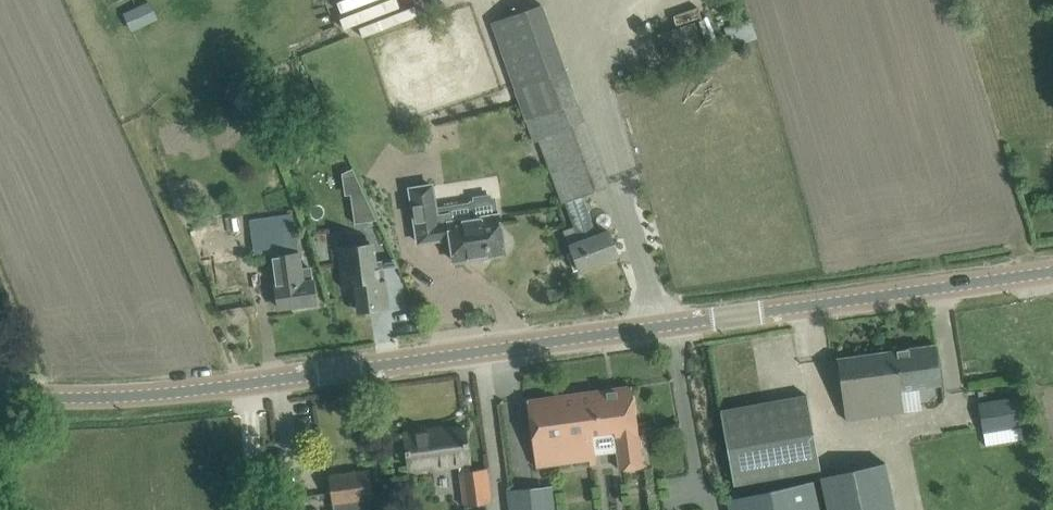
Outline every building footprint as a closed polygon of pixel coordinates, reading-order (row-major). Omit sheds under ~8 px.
[(580,269),(618,255),(609,230),(597,235),(582,195),(608,186),(544,2),(495,19),(536,139),(545,136),(578,226),(565,231),(580,269)] [(670,51),(702,41),(697,23),(664,32),(670,51)] [(340,174),(361,222),(376,216),(354,167),(340,174)] [(432,185),(410,188),(419,242),(450,237),(454,261),(504,253),(495,196),(492,197),(491,193),(472,196),(473,200),(470,200),(473,218),(450,222),(449,214),(437,216),(432,185)] [(292,210),(251,216),(257,259),(273,256),(277,286),(276,286),(279,307),(315,302),(312,281),(311,267),(300,269),(298,253),(292,210)] [(379,280),(378,275),(375,250),(369,251),(368,243),(353,245),(354,252),(336,255),(341,286),(352,284),(355,308),(388,303),(385,280),(379,280)] [(942,384),(936,344),(838,358),(846,419),(904,411),(901,390),(942,384)] [(586,392),(592,433),(614,430),(619,470),(643,467),(632,386),(586,392)] [(537,466),(590,458),(595,455),(586,392),(527,400),(537,466)] [(722,410),(734,473),(736,484),(821,469),(808,395),(722,410)] [(1023,396),(983,398),(985,442),(1025,440),(1023,396)] [(427,429),(403,432),(408,467),(447,461),(447,466),(470,463),(466,428),(427,433),(427,429)] [(460,471),(465,506),(491,502),(487,468),(470,470),(460,471)] [(330,476),(333,502),(335,502),(336,509),(369,509),(371,509),(370,497),(371,497),(368,470),(330,476)] [(728,499),(731,509),(821,509),(815,480),(728,499)] [(508,490),(510,509),(554,509),(552,485),(508,490)]
